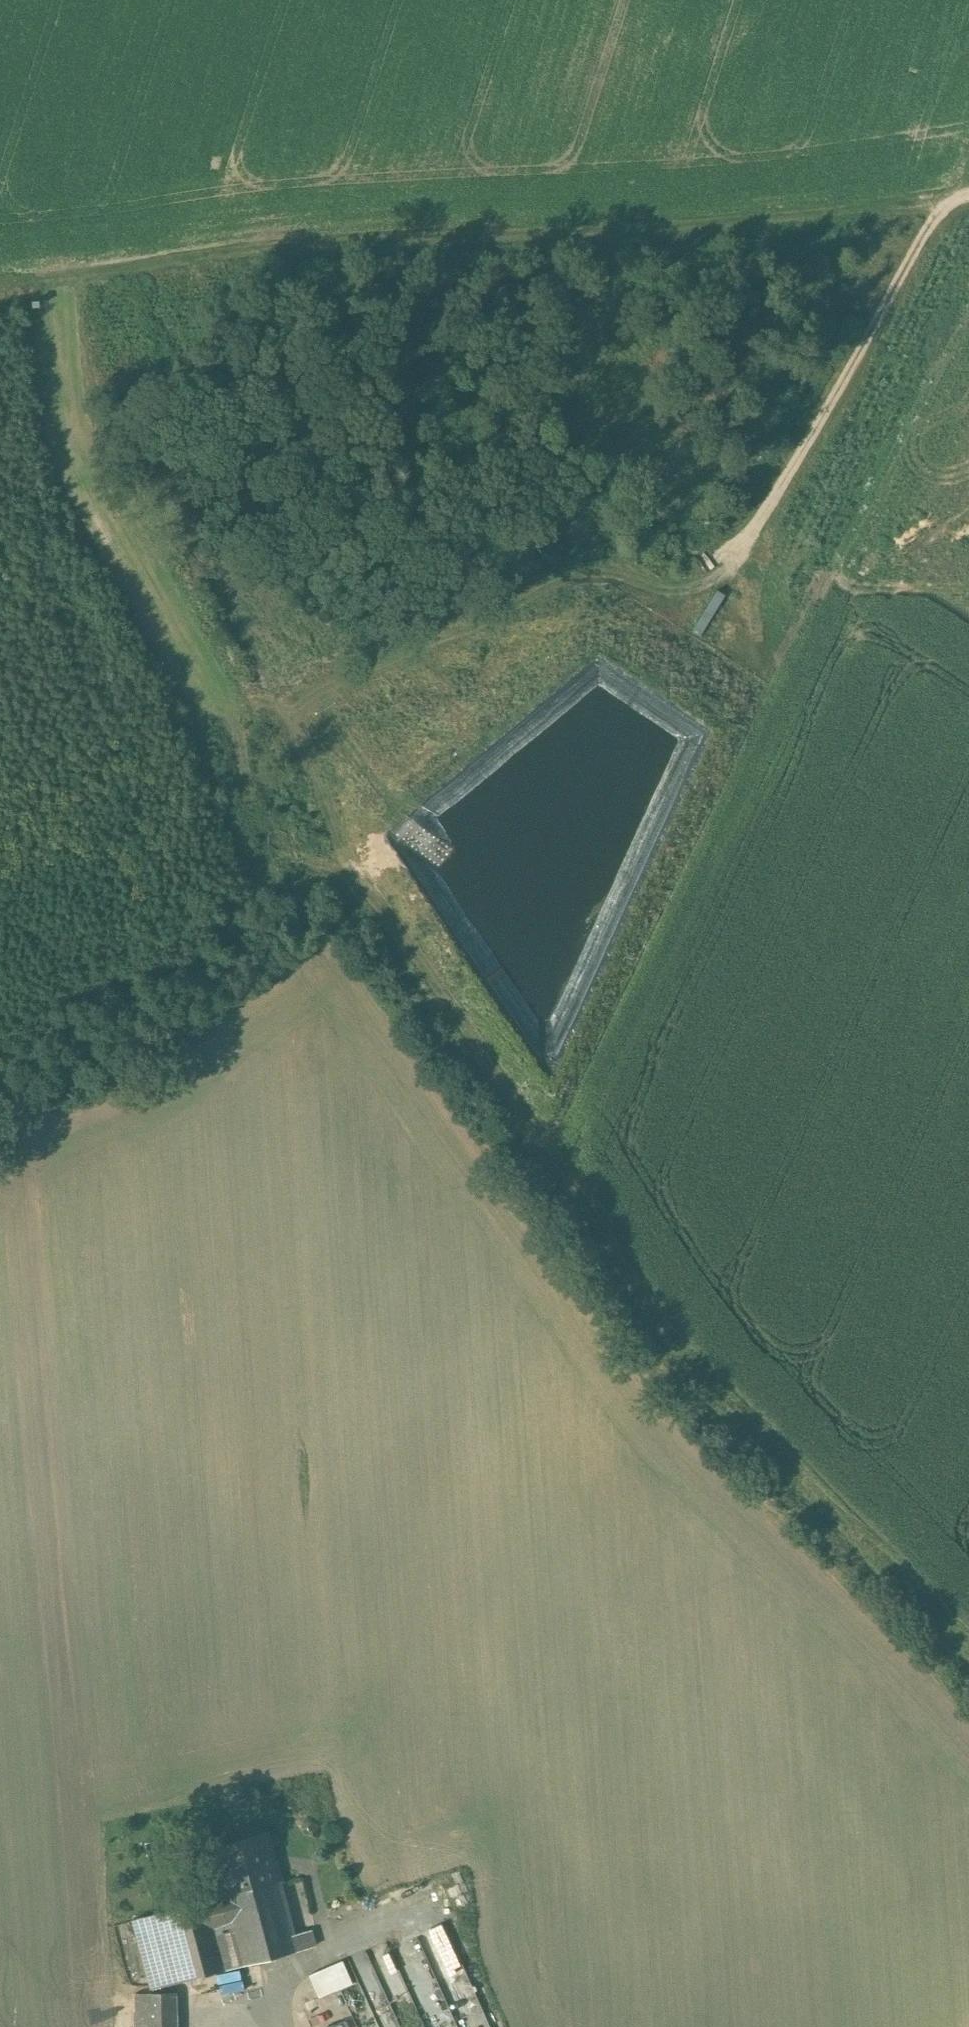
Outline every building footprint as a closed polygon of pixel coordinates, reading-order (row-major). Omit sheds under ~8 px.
[(265,1834),(211,1849),(225,1897),(279,1883),(265,1834)] [(205,1901),(167,1911),(186,1980),(315,1946),(311,1931),(293,1935),(279,1883),(225,1897),(205,1902),(205,1901)] [(167,1911),(133,1920),(151,1990),(186,1980),(167,1911)] [(453,1935),(455,1950),(463,1969),(452,1973),(448,1964),(434,1969),(420,1936),(406,1938),(393,1944),(394,1951),(410,1990),(411,1998),(424,1997),(426,2016),(431,2026),(453,2026),(456,2026),(457,2026),(458,2026),(492,2026),(453,1935)] [(342,1961),(309,1975),(319,1997),(340,1988),(351,1983),(342,1961)] [(174,1992),(135,1993),(136,2016),(175,2014),(174,1992)] [(309,2013),(304,2009),(298,2011),(297,2017),(302,2022),(308,2019),(309,2013)] [(136,2016),(136,2026),(175,2026),(175,2014),(136,2016)]
